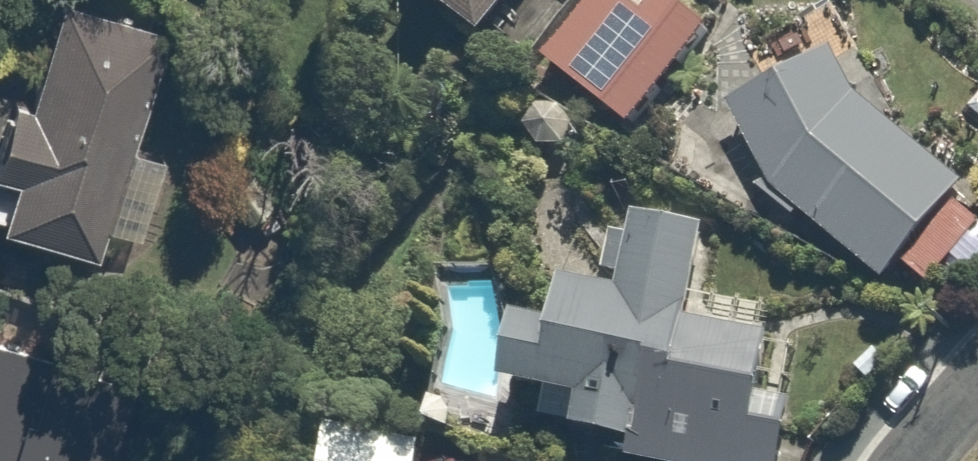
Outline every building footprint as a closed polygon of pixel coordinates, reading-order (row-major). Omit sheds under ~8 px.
[(81,0),(54,0),(27,86),(15,82),(0,126),(0,208),(91,239),(144,87),(129,82),(149,24),(81,0)] [(477,26),(496,0),(443,0),(477,26)] [(543,55),(639,119),(709,13),(689,0),(579,0),(543,55)] [(842,46),(734,99),(770,172),(753,187),(791,219),(802,206),(890,277),(965,186),(875,113),(842,46)] [(628,212),(620,279),(562,275),(560,309),(515,307),(506,390),(540,392),(539,424),(609,435),(604,460),(610,460),(780,460),(788,391),(761,388),(770,311),(694,302),(703,220),(628,212)] [(0,323),(0,460),(101,460),(135,371),(0,323)] [(339,437),(337,460),(422,460),(424,446),(339,437)]
